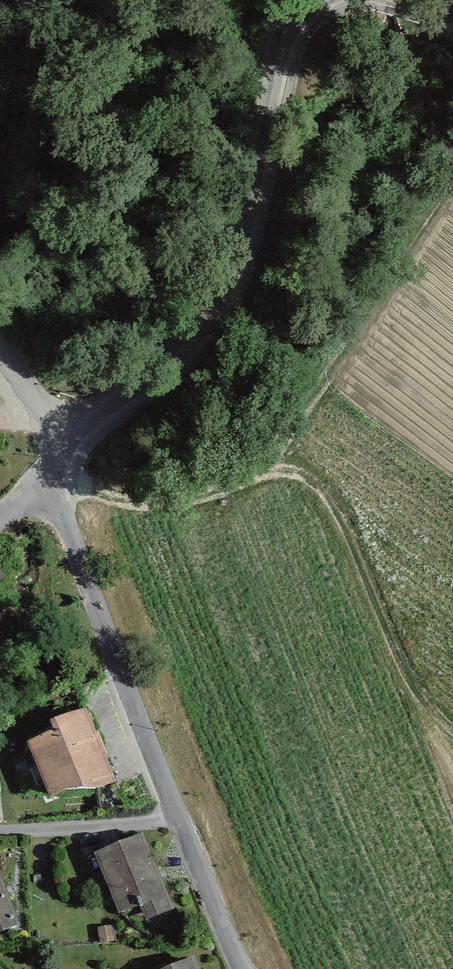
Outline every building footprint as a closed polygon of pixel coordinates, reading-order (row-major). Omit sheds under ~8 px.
[(84,709),(52,722),(55,731),(29,742),(53,799),(111,775),(84,709)] [(170,907),(141,836),(98,854),(121,911),(144,902),(150,915),(170,907)] [(16,923),(0,881),(0,929),(16,923)] [(168,968),(198,968),(193,958),(168,968)]
